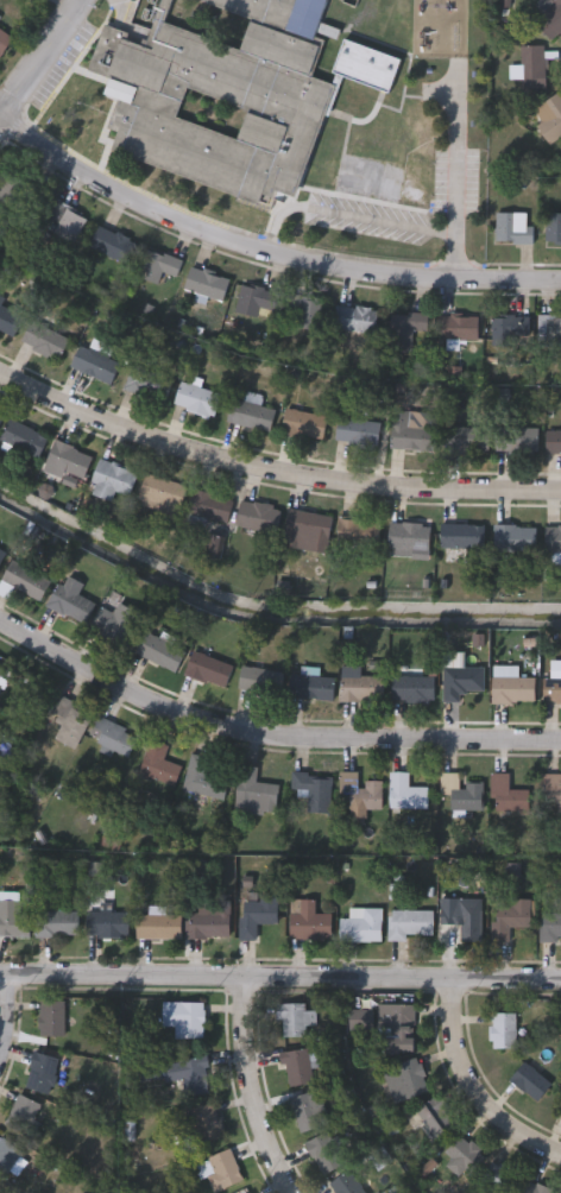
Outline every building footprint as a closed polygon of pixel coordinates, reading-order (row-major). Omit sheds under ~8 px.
[(133,21),(140,0),(171,0),(163,23),(239,48),(250,17),(199,0),(327,0),(320,21),(340,29),(336,39),(316,32),(315,37),(321,39),(309,76),(334,84),(295,201),(271,192),(266,207),(109,153),(116,130),(108,127),(119,97),(106,93),(112,75),(92,68),(106,23),(131,31),(128,38),(149,45),(153,29),(133,21)] [(534,19),(557,0),(560,0),(560,35),(553,42),(534,19)] [(15,38),(0,64),(0,29),(15,38)] [(402,59),(387,93),(332,70),(345,37),(402,59)] [(510,69),(522,69),(521,48),(547,46),(548,91),(523,91),(522,81),(510,81),(510,69)] [(542,101),(560,101),(560,140),(542,140),(542,101)] [(436,117),(417,116),(413,162),(431,164),(436,117)] [(397,160),(401,142),(354,133),(350,151),(397,160)] [(367,198),(370,181),(324,173),(321,191),(367,198)] [(431,192),(383,183),(380,202),(428,210),(431,192)] [(89,220),(74,250),(51,238),(58,226),(48,220),(57,203),(89,220)] [(497,245),(497,215),(531,215),(531,227),(535,227),(535,245),(497,245)] [(547,216),(560,216),(560,246),(547,246),(547,216)] [(135,242),(126,264),(90,248),(100,227),(135,242)] [(183,261),(178,279),(163,274),(159,285),(138,278),(147,250),(183,261)] [(223,304),(184,291),(193,267),(232,282),(223,304)] [(261,308),(258,318),(237,313),(244,284),(280,295),(276,313),(261,308)] [(319,333),(296,328),(298,317),(285,315),(289,296),(324,303),(319,333)] [(15,339),(0,332),(0,305),(25,316),(15,339)] [(378,308),(378,333),(336,332),(338,308),(378,308)] [(391,314),(429,314),(429,333),(412,333),(412,355),(391,355),(391,314)] [(493,347),(493,316),(530,316),(530,337),(519,337),(519,347),(493,347)] [(540,316),(560,316),(560,348),(540,348),(540,316)] [(480,340),(439,340),(439,317),(480,317),(480,340)] [(59,362),(21,346),(32,322),(70,339),(59,362)] [(108,384),(71,366),(81,346),(118,362),(108,384)] [(125,389),(134,364),(174,380),(164,404),(125,389)] [(214,419),(175,406),(182,383),(222,394),(214,419)] [(234,398),(277,409),(272,433),(228,423),(234,398)] [(282,434),(286,409),(329,417),(324,441),(282,434)] [(435,452),(391,449),(393,411),(409,412),(408,427),(436,428),(435,452)] [(49,437),(38,460),(0,442),(12,418),(49,437)] [(380,443),(338,443),(338,421),(380,421),(380,443)] [(491,428),(491,453),(446,453),(446,428),(491,428)] [(497,452),(497,429),(540,429),(540,452),(497,452)] [(45,473),(55,442),(94,453),(86,480),(65,474),(64,479),(45,473)] [(139,473),(131,497),(116,492),(113,501),(89,494),(101,460),(139,473)] [(188,485),(179,519),(150,513),(152,503),(140,500),(146,476),(188,485)] [(188,523),(194,491),(234,500),(229,524),(207,519),(204,526),(188,523)] [(283,509),(279,535),(238,528),(241,501),(283,509)] [(327,554),(284,548),(290,511),(333,518),(327,554)] [(380,548),(338,545),(340,520),(382,523),(380,548)] [(431,554),(390,554),(390,524),(431,524),(431,554)] [(485,549),(442,549),(442,525),(485,525),(485,549)] [(494,553),(494,525),(537,525),(537,553),(494,553)] [(547,528),(560,528),(560,553),(547,553),(547,528)] [(40,602),(2,581),(13,561),(52,582),(40,602)] [(80,595),(97,605),(86,627),(49,608),(65,575),(84,585),(80,595)] [(115,613),(120,604),(145,616),(131,649),(92,631),(102,608),(115,613)] [(177,675),(137,655),(147,633),(188,652),(177,675)] [(195,651),(235,667),(227,690),(185,674),(195,651)] [(519,667),(519,680),(536,680),(536,703),(494,703),(494,667),(519,667)] [(239,692),(242,668),(284,673),(282,696),(239,692)] [(485,669),(485,692),(460,692),(460,701),(446,701),(446,669),(485,669)] [(291,699),(292,676),(335,678),(335,701),(291,699)] [(386,677),(386,703),(342,703),(342,677),(386,677)] [(436,677),(436,701),(393,701),(393,677),(436,677)] [(544,680),(560,680),(560,703),(544,703),(544,680)] [(94,714),(75,750),(53,739),(63,719),(51,713),(59,696),(94,714)] [(139,736),(128,759),(89,740),(99,718),(139,736)] [(176,788),(140,777),(151,740),(169,746),(164,762),(182,766),(176,788)] [(209,759),(206,774),(226,779),(221,801),(183,791),(193,755),(209,759)] [(257,784),(279,785),(277,814),(235,810),(239,768),(258,769),(257,784)] [(429,789),(429,809),(391,809),(391,772),(410,772),(410,789),(429,789)] [(292,791),(292,774),(332,775),(332,815),(309,814),(309,791),(292,791)] [(351,794),(341,794),(341,774),(361,774),(361,782),(384,782),(384,812),(351,812),(351,794)] [(484,812),(452,812),(452,796),(441,796),(441,775),(460,774),(460,785),(484,785),(484,812)] [(509,775),(509,791),(534,791),(534,812),(491,812),(491,775),(509,775)] [(542,776),(560,776),(560,814),(542,814),(542,776)] [(259,940),(241,940),(241,902),(260,902),(260,896),(279,896),(279,926),(259,926),(259,940)] [(532,900),(532,928),(511,928),(511,942),(496,942),(496,900),(532,900)] [(32,939),(0,938),(0,901),(24,902),(24,914),(32,914),(32,939)] [(290,940),(291,911),(302,913),(302,901),(316,901),(316,915),(333,915),(333,940),(290,940)] [(460,942),(460,926),(442,926),(442,909),(456,909),(456,901),(481,901),(481,942),(460,942)] [(187,939),(187,914),(220,914),(220,904),(232,904),(232,939),(187,939)] [(341,920),(351,920),(351,909),(384,909),(384,942),(341,942),(341,920)] [(434,911),(434,940),(390,940),(390,911),(434,911)] [(88,938),(88,913),(131,913),(131,938),(88,938)] [(38,914),(81,914),(81,938),(38,938),(38,914)] [(541,914),(560,914),(560,942),(541,942),(541,914)] [(139,940),(139,916),(182,916),(182,940),(139,940)] [(64,999),(64,1035),(39,1035),(39,999),(64,999)] [(204,1002),(204,1037),(175,1037),(175,1025),(164,1025),(164,1002),(204,1002)] [(283,1036),(283,1017),(278,1017),(278,1002),(305,1002),(305,1009),(316,1009),(316,1024),(305,1024),(305,1036),(283,1036)] [(416,1003),(417,1050),(382,1052),(380,1004),(416,1003)] [(372,1009),(372,1030),(351,1030),(351,1009),(372,1009)] [(516,1011),(516,1048),(491,1048),(491,1011),(516,1011)] [(282,1052),(308,1047),(314,1081),(288,1086),(282,1052)] [(50,1093),(25,1084),(37,1049),(62,1059),(50,1093)] [(166,1080),(164,1061),(206,1056),(210,1092),(185,1094),(183,1079),(166,1080)] [(383,1067),(418,1056),(429,1091),(393,1102),(383,1067)] [(537,1102),(510,1079),(525,1061),(551,1084),(537,1102)] [(288,1099),(311,1090),(324,1124),(301,1132),(288,1099)] [(6,1123),(20,1092),(44,1104),(29,1134),(6,1123)] [(435,1140),(415,1109),(439,1094),(458,1124),(435,1140)] [(200,1143),(190,1109),(215,1102),(225,1136),(200,1143)] [(304,1144),(327,1130),(347,1160),(326,1174),(304,1144)] [(486,1153),(472,1173),(445,1153),(459,1132),(486,1153)] [(2,1181),(0,1179),(0,1137),(2,1134),(25,1151),(2,1181)] [(208,1175),(201,1178),(195,1162),(232,1148),(245,1179),(214,1191),(208,1175)] [(522,1173),(514,1192),(504,1192),(481,1183),(492,1160),(522,1173)] [(349,1169),(367,1192),(337,1192),(329,1183),(349,1169)] [(529,1180),(560,1191),(560,1192),(525,1192),(529,1180)]
